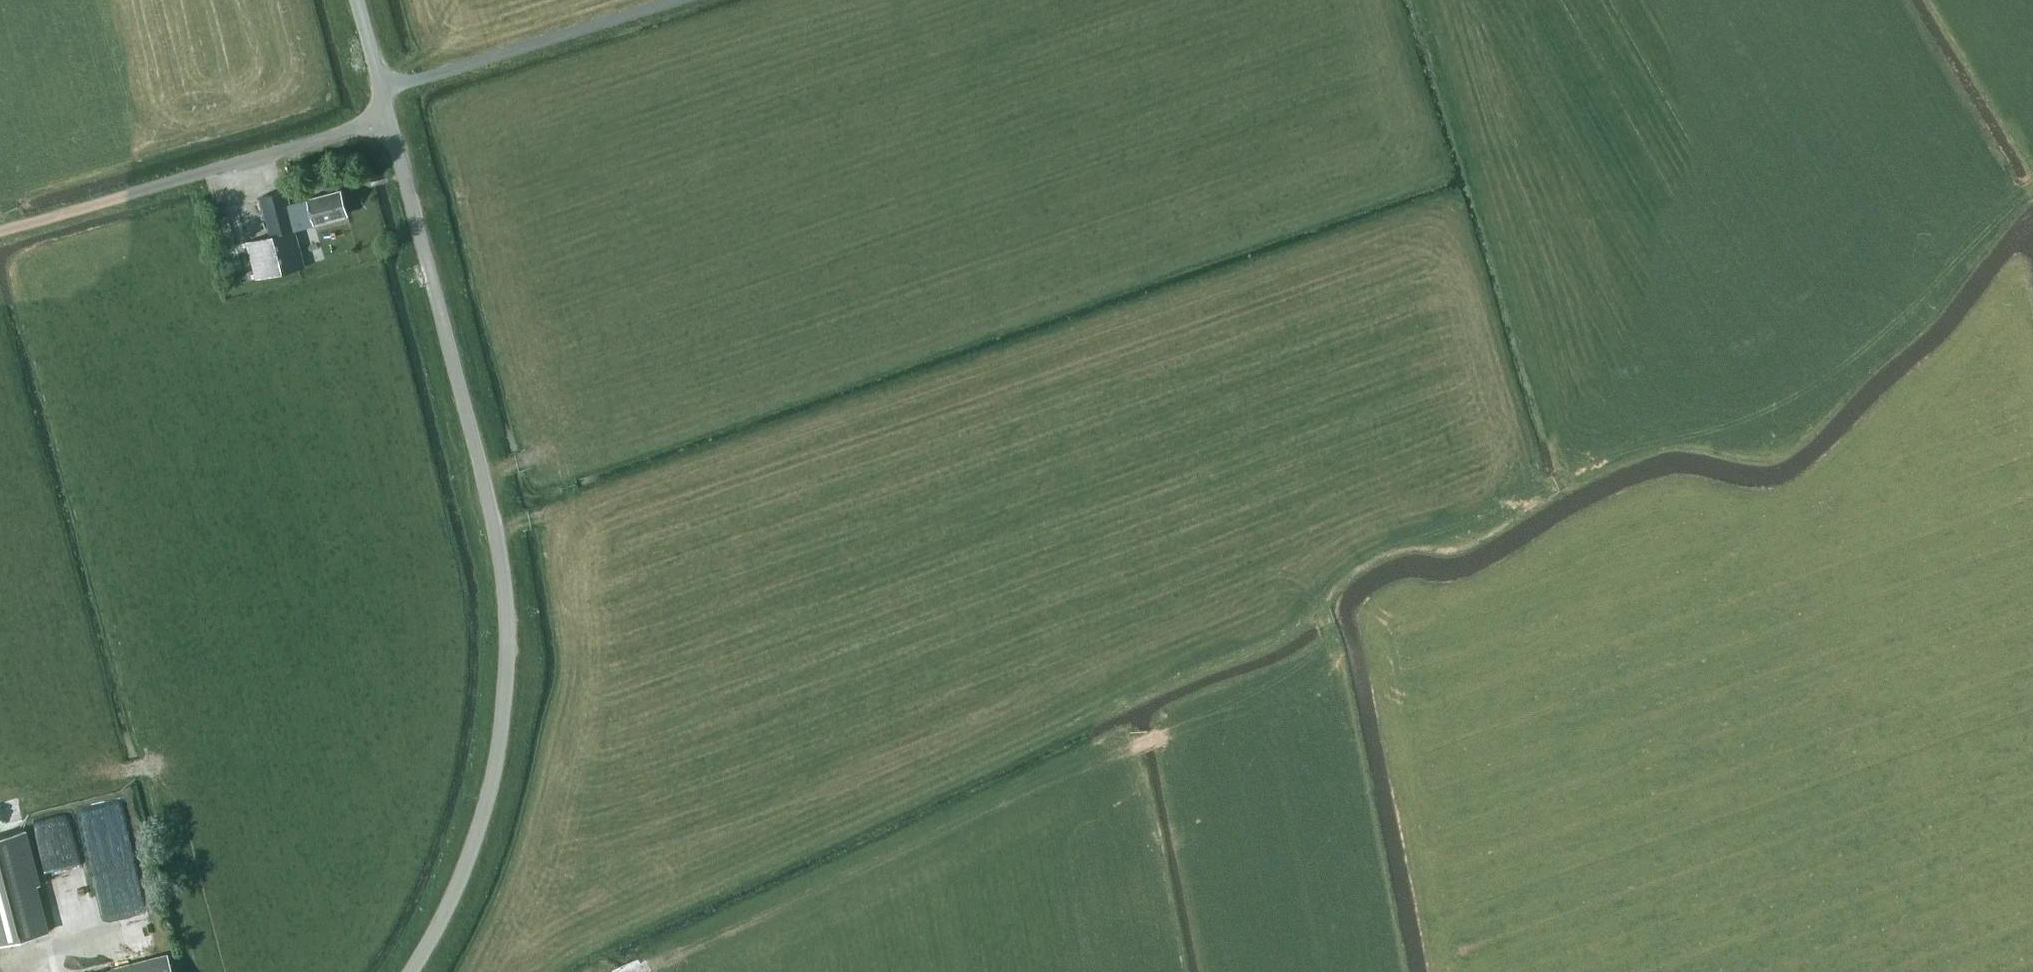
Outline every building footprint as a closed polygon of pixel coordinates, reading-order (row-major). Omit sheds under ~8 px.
[(290,204),(287,190),(261,197),(271,236),(247,242),(257,279),(304,267),(295,229),(297,229),(294,219),(312,214),(314,223),(348,214),(341,190),(308,199),(290,204)] [(91,847),(132,840),(124,795),(84,802),(91,847)] [(48,931),(36,885),(39,884),(25,830),(0,836),(0,944),(48,931)] [(169,955),(103,971),(174,971),(169,955)]
